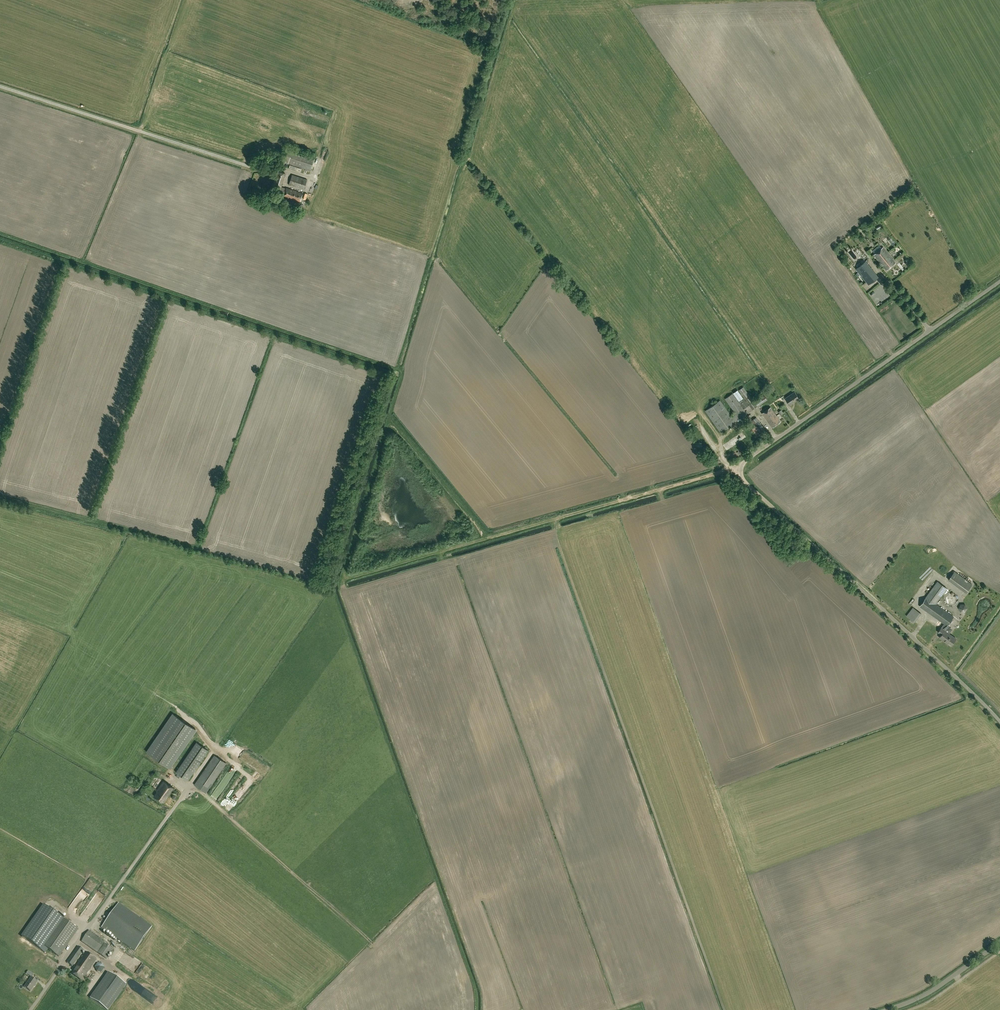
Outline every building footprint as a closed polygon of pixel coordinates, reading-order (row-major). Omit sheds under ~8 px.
[(280,161),(310,171),(314,157),(284,147),(280,161)] [(279,191),(282,192),(284,187),(281,186),(285,173),(277,171),(273,186),(280,188),(279,191)] [(291,174),(288,185),(304,190),(307,179),(291,174)] [(286,188),(284,187),(282,192),(281,196),(300,202),(302,193),(286,187),(286,188)] [(300,203),(292,200),(290,206),(298,209),(300,203)] [(886,270),(896,263),(883,247),(874,254),(886,270)] [(856,260),(859,257),(852,249),(849,252),(856,260)] [(869,284),(878,277),(865,261),(856,269),(869,284)] [(753,401),(743,387),(739,390),(749,405),(738,390),(733,393),(739,401),(739,402),(733,393),(725,398),(735,414),(732,417),(720,400),(706,410),(721,432),(738,420),(739,422),(742,419),(741,418),(767,398),(764,394),(753,401)] [(703,390),(698,393),(703,400),(708,397),(703,390)] [(799,398),(794,392),(788,396),(785,398),(790,405),(799,398)] [(772,427),(780,421),(770,407),(762,413),(772,427)] [(757,436),(766,430),(757,417),(751,422),(755,427),(752,429),(757,436)] [(966,593),(972,585),(954,571),(948,579),(966,593)] [(951,645),(956,638),(946,632),(950,627),(948,626),(954,617),(935,603),(947,588),(937,581),(919,606),(944,623),(938,632),(941,634),(939,637),(951,645)] [(914,622),(921,614),(913,608),(907,616),(914,622)] [(145,751),(170,768),(196,729),(171,712),(145,751)] [(197,742),(176,772),(188,780),(208,750),(197,742)] [(214,755),(194,785),(206,792),(226,763),(214,755)] [(245,777),(238,770),(233,775),(240,782),(245,777)] [(173,787),(163,780),(156,791),(154,796),(162,801),(166,796),(166,797),(173,787)] [(235,782),(229,791),(233,793),(239,785),(235,782)] [(135,952),(152,927),(118,904),(101,928),(135,952)] [(77,930),(64,921),(60,918),(41,945),(45,947),(59,957),(77,930)] [(105,941),(89,930),(81,942),(97,953),(105,941)] [(113,949),(104,943),(97,953),(106,959),(113,949)] [(84,950),(78,946),(67,962),(72,966),(84,950)] [(71,974),(80,980),(83,976),(84,976),(96,960),(86,952),(74,969),(75,969),(71,974)] [(100,961),(95,966),(102,972),(106,967),(100,961)] [(126,985),(108,973),(90,998),(107,1009),(108,1009),(126,985)] [(24,987),(30,992),(37,982),(31,978),(24,987)] [(89,1001),(83,997),(78,1005),(83,1009),(89,1001)]
